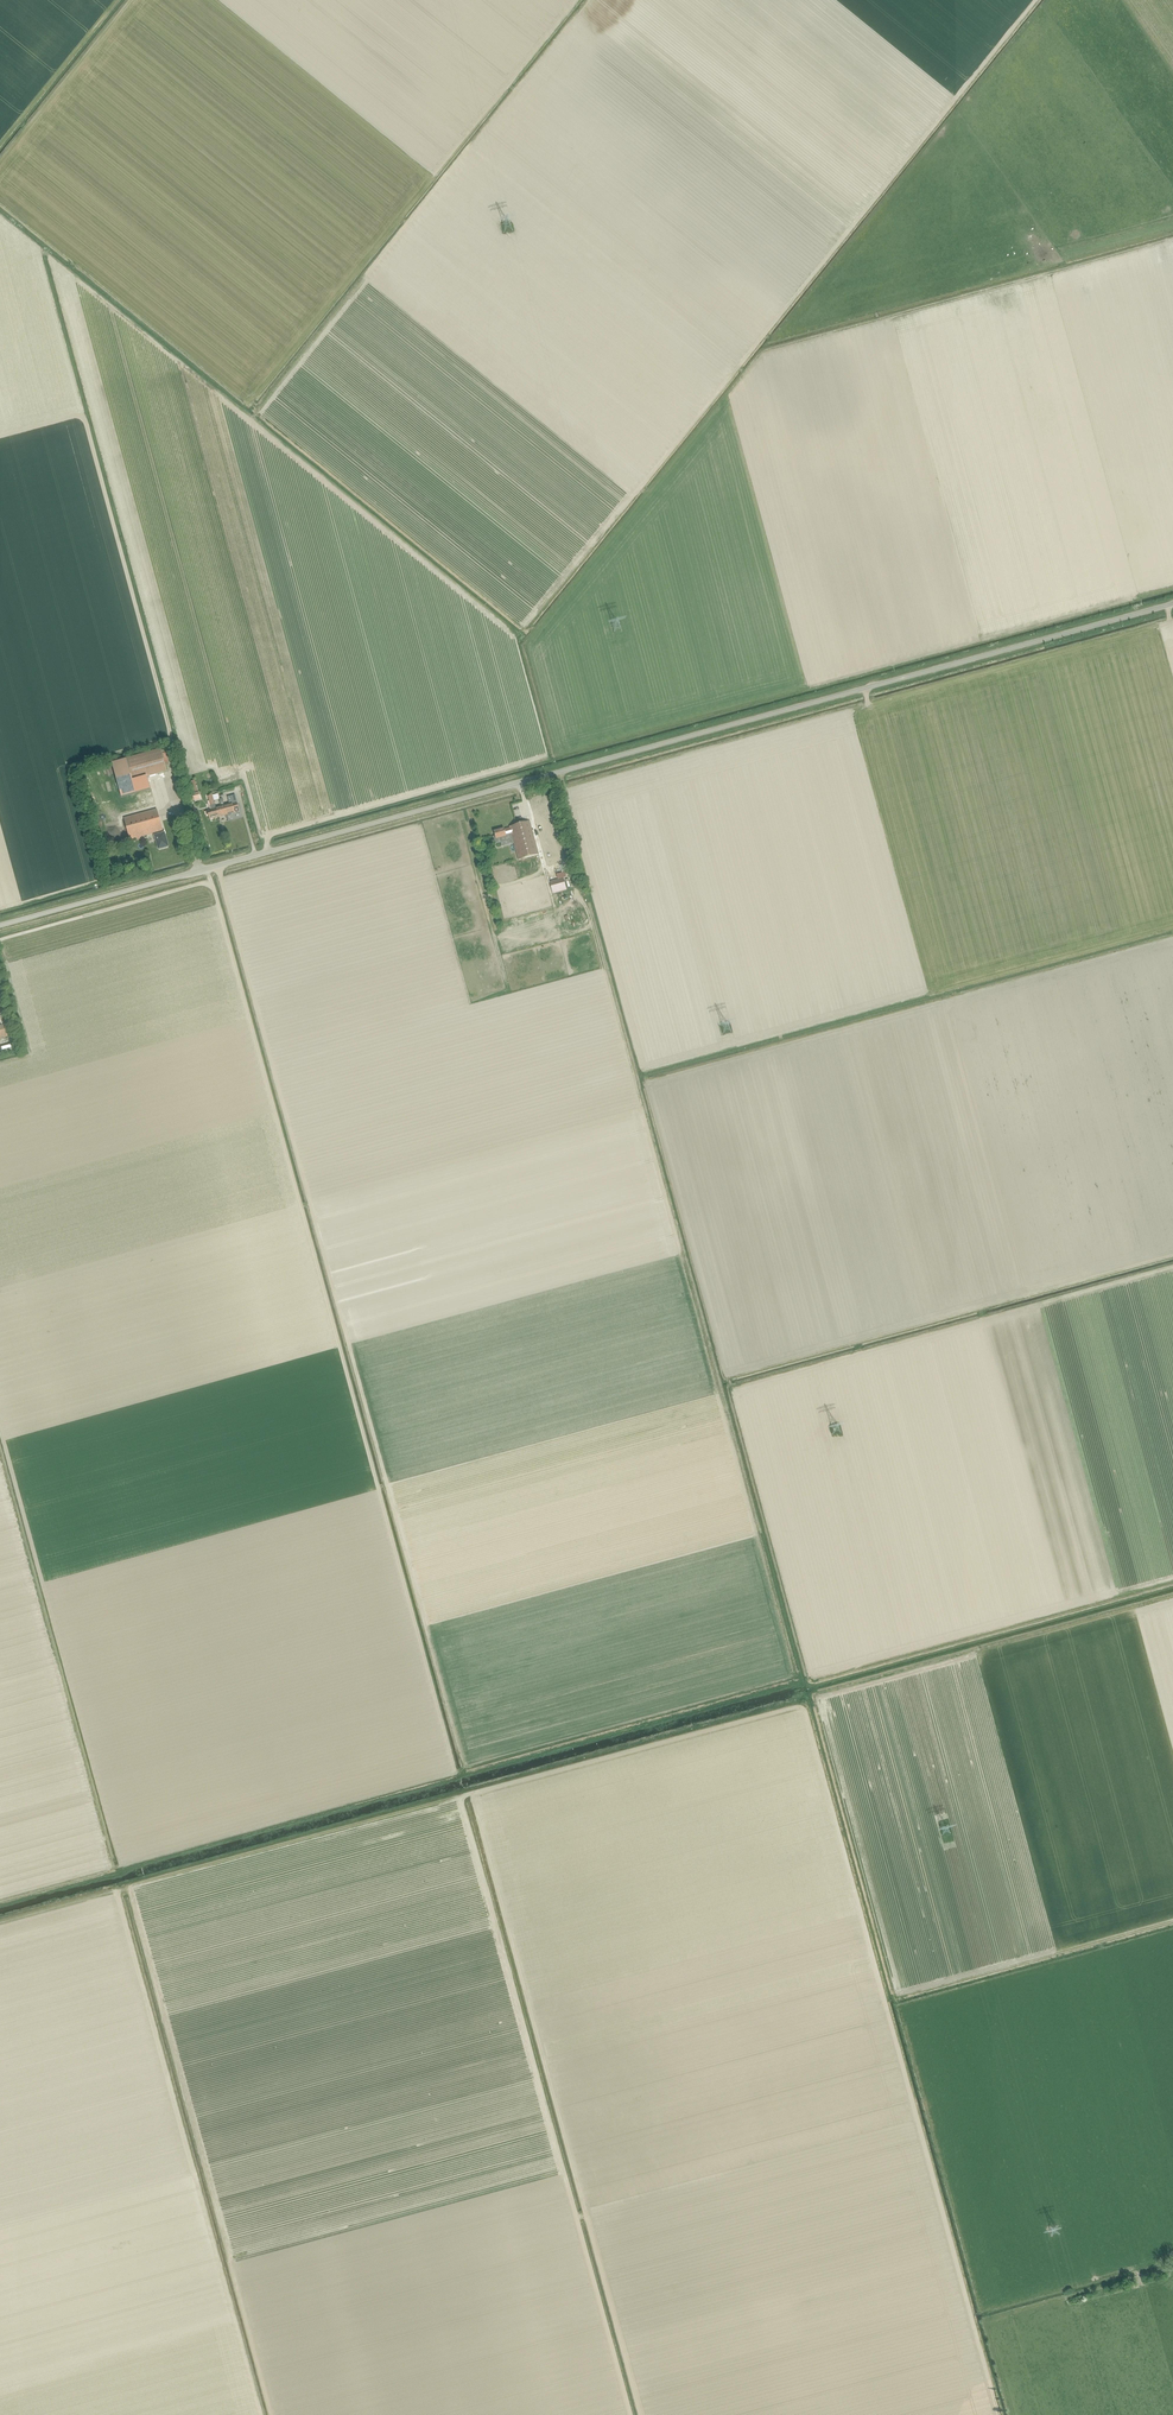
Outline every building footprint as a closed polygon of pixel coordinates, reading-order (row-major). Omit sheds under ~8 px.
[(161,750),(127,760),(133,782),(136,794),(150,790),(147,778),(167,772),(161,750)] [(133,782),(127,760),(112,764),(121,798),(136,794),(133,782)] [(216,808),(212,795),(208,797),(210,806),(211,806),(212,809),(207,811),(205,812),(206,815),(208,815),(209,820),(210,819),(218,817),(215,808),(216,808)] [(224,806),(226,815),(234,813),(235,813),(239,811),(237,802),(235,795),(227,797),(229,805),(224,806)] [(224,806),(222,799),(219,799),(221,807),(216,808),(215,808),(218,817),(226,815),(224,806)] [(130,840),(153,834),(162,831),(157,810),(124,819),(130,840)] [(541,846),(536,847),(529,822),(510,828),(510,829),(504,830),(504,829),(493,832),(495,839),(506,837),(506,835),(511,834),(518,860),(543,853),(547,868),(564,864),(554,826),(537,831),(541,846)] [(168,847),(164,834),(163,834),(162,831),(153,834),(155,842),(156,841),(159,850),(168,847)] [(549,882),(552,894),(566,890),(563,878),(549,882)]
